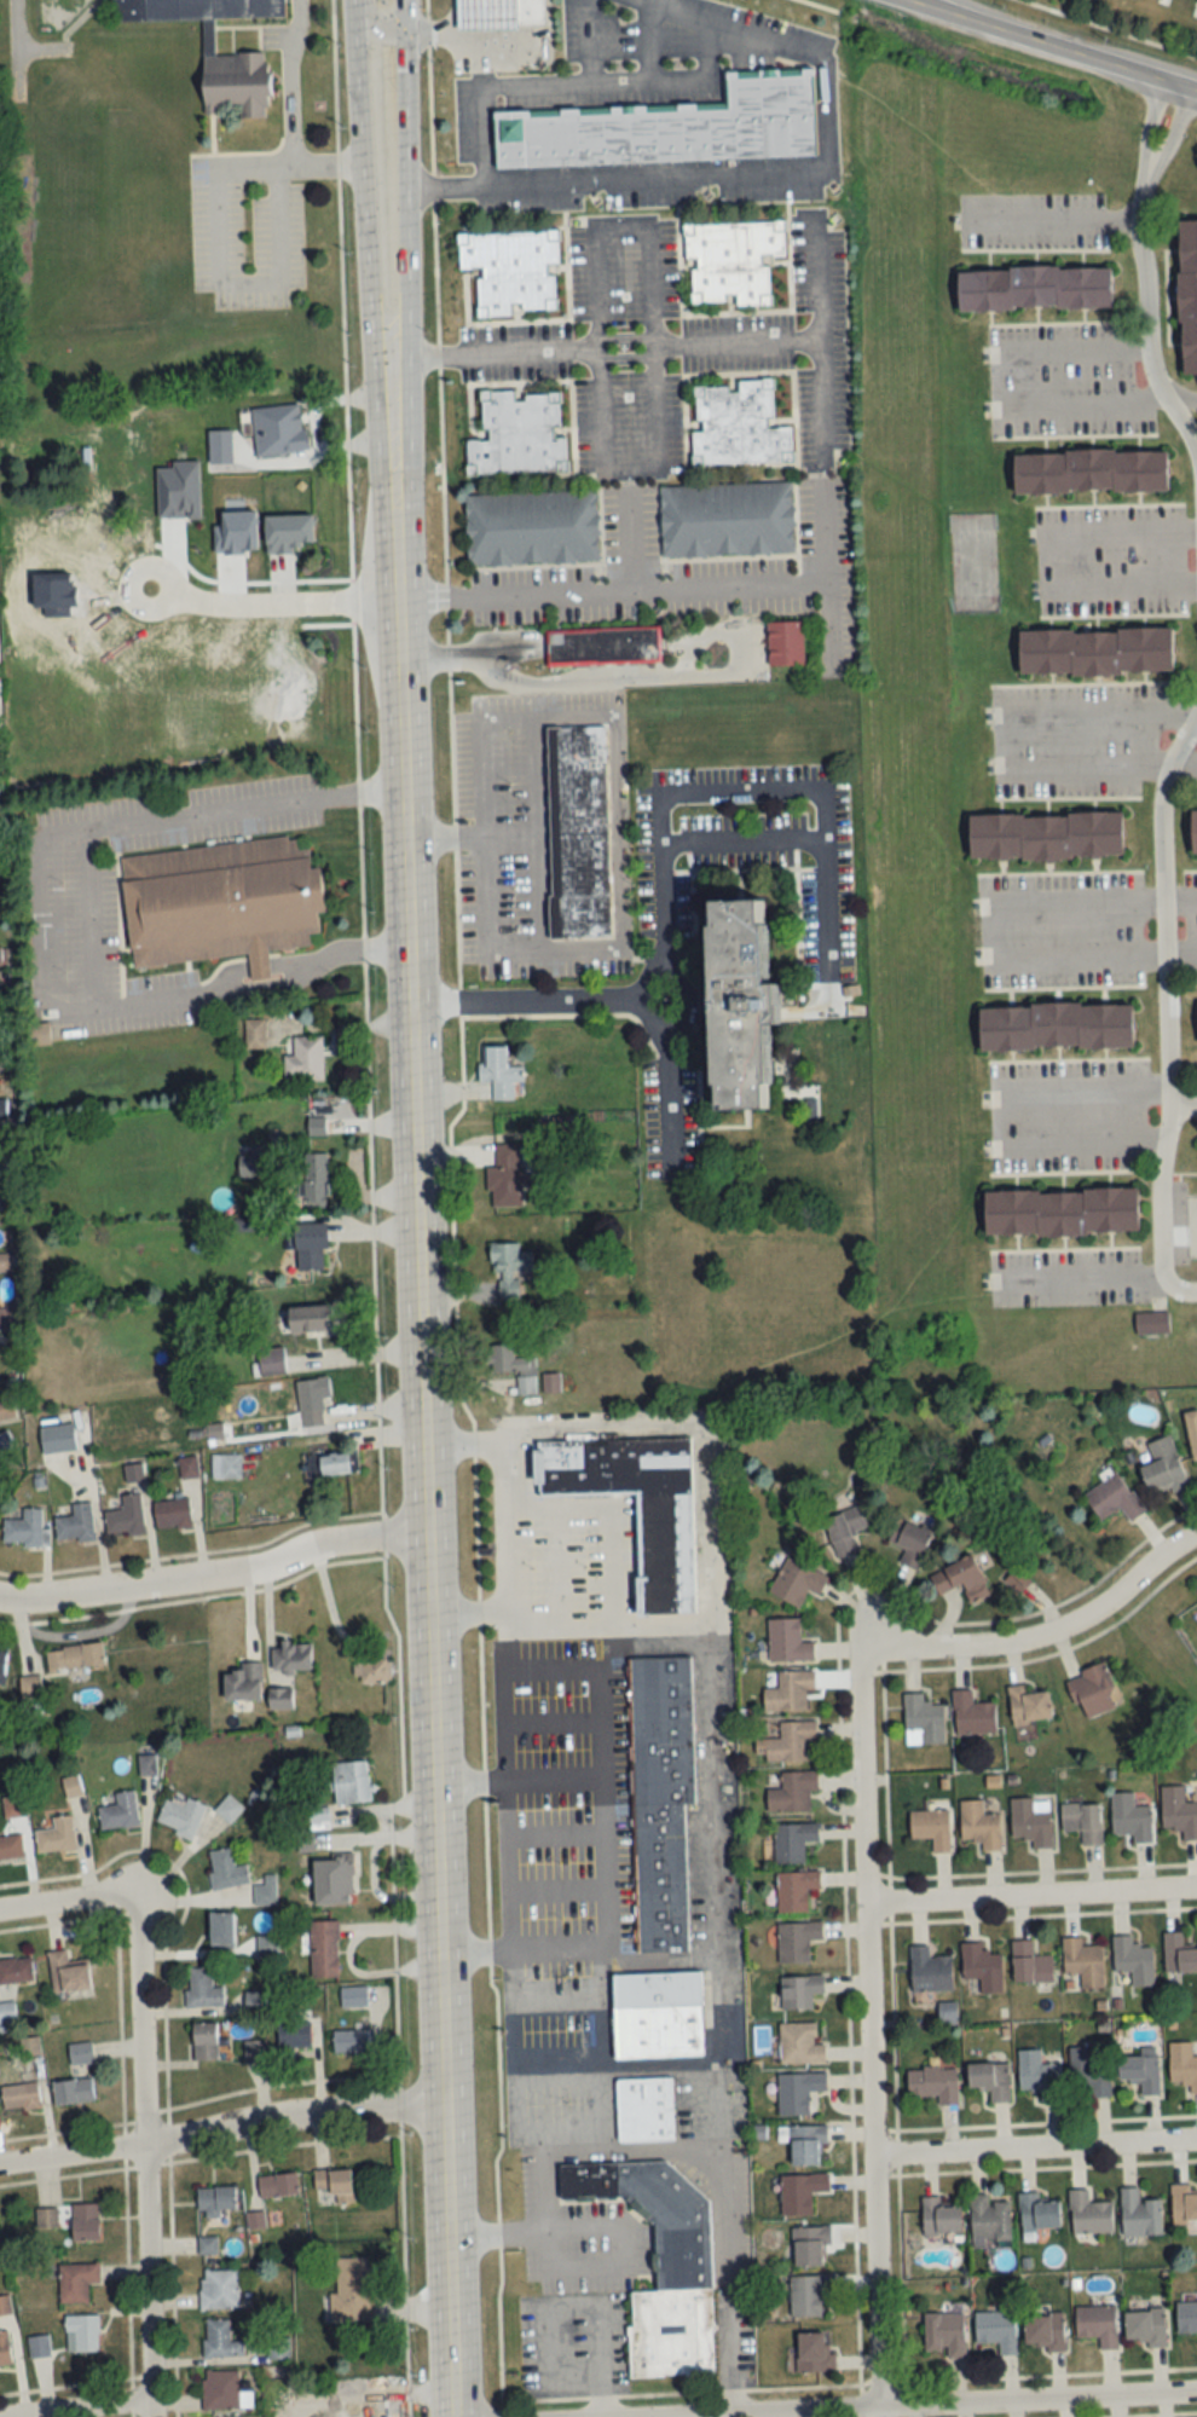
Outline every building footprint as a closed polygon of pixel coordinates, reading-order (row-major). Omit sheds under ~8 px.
[(114,17),(287,15),(286,0),(114,0),(114,17)] [(517,0),(456,0),(457,30),(517,28),(517,0)] [(514,22),(513,0),(542,0),(543,21),(514,22)] [(204,110),(203,50),(270,50),(271,110),(237,111),(237,103),(218,103),(218,110),(204,110)] [(816,155),(813,68),(725,70),(727,102),(493,110),(496,167),(816,155)] [(1179,218),(1181,373),(1196,372),(1196,217),(1179,218)] [(686,222),(688,305),(769,303),(768,255),(784,254),(784,220),(686,222)] [(458,232),(458,269),(475,269),(476,318),(513,318),(513,310),(556,310),(555,264),(559,264),(558,230),(458,232)] [(960,308),(1112,305),(1112,265),(959,268),(960,308)] [(794,461),(792,424),(775,425),(773,379),(694,382),(696,429),(691,429),(693,465),(794,461)] [(564,389),(478,390),(479,437),(466,437),(466,473),(565,472),(564,389)] [(229,499),(222,423),(196,426),(204,501),(229,499)] [(1168,490),(1168,449),(1015,450),(1015,491),(1168,490)] [(659,486),(661,557),(794,555),(792,481),(659,486)] [(463,493),(464,567),(597,560),(596,487),(463,493)] [(767,620),(768,664),(803,664),(803,619),(767,620)] [(1173,627),(1020,628),(1020,672),(1174,671),(1173,627)] [(545,631),(545,664),(659,660),(658,628),(545,631)] [(556,727),(561,896),(559,896),(560,936),(611,933),(605,724),(556,727)] [(970,813),(971,857),(1123,856),(1123,811),(970,813)] [(118,856),(133,967),(248,952),(251,978),(270,976),(266,950),(311,944),(310,932),(318,931),(316,913),(325,912),(319,866),(311,867),(307,848),(297,849),(296,838),(285,839),(285,834),(118,856)] [(716,897),(762,896),(762,920),(765,920),(768,979),(779,978),(780,1005),(769,1006),(771,1077),(768,1077),(769,1104),(722,1105),(722,1081),(717,1081),(711,923),(716,923),(716,897)] [(1134,1003),(981,1003),(981,1046),(1134,1046),(1134,1003)] [(264,1047),(264,1019),(245,1019),(245,1047),(264,1047)] [(322,1080),(322,1035),(293,1035),(293,1055),(283,1055),(283,1080),(322,1080)] [(481,1045),(481,1063),(476,1063),(478,1081),(491,1081),(492,1099),(513,1098),(511,1080),(521,1080),(521,1065),(508,1065),(507,1043),(481,1045)] [(495,1143),(495,1166),(486,1166),(486,1190),(491,1190),(492,1205),(521,1204),(521,1187),(533,1186),(533,1172),(521,1172),(521,1166),(517,1166),(516,1143),(495,1143)] [(327,1153),(304,1153),(304,1207),(327,1207),(327,1153)] [(238,1177),(268,1177),(268,1155),(238,1155),(238,1177)] [(986,1190),(986,1234),(1139,1233),(1139,1188),(986,1190)] [(296,1269),(328,1269),(327,1223),(295,1223),(296,1269)] [(519,1242),(491,1242),(491,1272),(499,1272),(499,1298),(519,1298),(519,1271),(531,1271),(531,1252),(519,1252),(519,1242)] [(289,1332),(335,1332),(335,1305),(289,1305),(289,1332)] [(1136,1312),(1136,1331),(1167,1331),(1167,1312),(1136,1312)] [(490,1343),(491,1372),(517,1372),(517,1392),(535,1392),(535,1356),(513,1357),(513,1343),(490,1343)] [(259,1346),(259,1374),(285,1374),(285,1346),(259,1346)] [(559,1391),(559,1373),(543,1373),(543,1391),(559,1391)] [(324,1425),(321,1397),(330,1396),(328,1376),(297,1379),(301,1427),(324,1425)] [(16,1416),(9,1398),(0,1401),(0,1422),(16,1416)] [(1193,1460),(1196,1460),(1196,1410),(1184,1413),(1193,1460)] [(75,1449),(73,1423),(39,1426),(42,1453),(75,1449)] [(5,1431),(0,1434),(0,1452),(13,1445),(5,1431)] [(1146,1444),(1153,1462),(1141,1467),(1152,1497),(1187,1484),(1169,1435),(1146,1444)] [(544,1439),(544,1448),(536,1448),(536,1495),(638,1493),(639,1614),(694,1614),(692,1437),(544,1439)] [(309,1477),(353,1472),(351,1451),(307,1455),(309,1477)] [(211,1478),(240,1478),(240,1454),(211,1454),(211,1478)] [(181,1477),(197,1476),(195,1457),(179,1458),(181,1477)] [(1083,1493),(1101,1519),(1119,1507),(1129,1522),(1144,1512),(1117,1471),(1083,1493)] [(105,1511),(107,1536),(143,1533),(140,1493),(122,1495),(123,1510),(105,1511)] [(191,1526),(188,1498),(153,1502),(156,1529),(191,1526)] [(55,1518),(57,1542),(94,1539),(91,1502),(72,1504),(73,1516),(55,1518)] [(868,1528),(861,1505),(825,1516),(837,1557),(858,1551),(852,1533),(868,1528)] [(41,1509),(22,1509),(22,1520),(3,1520),(3,1543),(22,1543),(22,1547),(45,1547),(45,1530),(41,1530),(41,1509)] [(905,1550),(900,1561),(916,1568),(933,1534),(899,1517),(887,1541),(905,1550)] [(930,1573),(939,1594),(963,1584),(971,1603),(991,1595),(974,1555),(930,1573)] [(818,1596),(828,1577),(786,1556),(769,1592),(800,1608),(808,1591),(818,1596)] [(770,1661),(814,1661),(814,1643),(801,1643),(801,1619),(770,1619),(770,1661)] [(45,1649),(48,1674),(105,1668),(103,1644),(45,1649)] [(311,1644),(272,1644),(272,1670),(311,1670),(311,1644)] [(692,1658),(628,1659),(634,1953),(688,1952),(685,1806),(695,1806),(692,1658)] [(354,1659),(354,1683),(389,1683),(389,1659),(354,1659)] [(225,1672),(225,1699),(261,1699),(261,1662),(243,1662),(243,1672),(225,1672)] [(1067,1676),(1080,1719),(1118,1708),(1105,1664),(1067,1676)] [(764,1711),(807,1711),(807,1691),(815,1691),(814,1671),(778,1672),(778,1689),(763,1689),(764,1711)] [(1013,1724),(1053,1719),(1049,1691),(1027,1693),(1026,1684),(1009,1686),(1013,1724)] [(291,1688),(270,1688),(270,1708),(291,1708),(291,1688)] [(995,1702),(972,1702),(972,1690),(954,1690),(954,1733),(995,1733),(995,1702)] [(904,1693),(904,1744),(944,1744),(944,1703),(923,1703),(923,1693),(904,1693)] [(808,1741),(816,1741),(816,1722),(780,1722),(780,1740),(755,1740),(755,1761),(808,1762),(808,1741)] [(140,1756),(140,1774),(155,1774),(155,1756),(140,1756)] [(334,1803),(368,1802),(368,1762),(334,1762),(334,1803)] [(818,1791),(818,1772),(782,1772),(782,1789),(767,1789),(767,1812),(810,1812),(810,1791),(818,1791)] [(66,1796),(81,1793),(77,1776),(63,1779),(66,1796)] [(1181,1829),(1182,1840),(1196,1839),(1196,1802),(1185,1802),(1184,1786),(1161,1787),(1162,1830),(1181,1829)] [(115,1792),(116,1805),(99,1806),(101,1829),(138,1825),(135,1791),(115,1792)] [(1113,1836),(1133,1835),(1133,1844),(1152,1843),(1150,1806),(1134,1807),(1134,1793),(1111,1794),(1113,1836)] [(243,1807),(228,1794),(214,1810),(230,1823),(243,1807)] [(207,1806),(187,1797),(183,1806),(166,1798),(155,1823),(192,1839),(207,1806)] [(1011,1799),(1011,1839),(1032,1839),(1032,1849),(1051,1848),(1050,1798),(1011,1799)] [(981,1851),(1001,1851),(1000,1814),(983,1814),(983,1800),(961,1800),(961,1840),(981,1840),(981,1851)] [(1102,1846),(1101,1803),(1061,1805),(1062,1832),(1080,1832),(1080,1846),(1102,1846)] [(933,1853),(950,1853),(950,1810),(911,1810),(911,1839),(933,1839),(933,1853)] [(53,1829),(35,1831),(37,1853),(75,1850),(72,1815),(52,1817),(53,1829)] [(804,1863),(804,1841),(819,1841),(819,1823),(776,1823),(776,1863),(804,1863)] [(24,1858),(22,1835),(0,1837),(0,1860),(24,1858)] [(246,1865),(234,1866),(231,1848),(207,1852),(213,1890),(249,1884),(246,1865)] [(315,1861),(315,1905),(350,1905),(350,1861),(315,1861)] [(820,1888),(820,1872),(776,1872),(776,1912),(808,1912),(808,1888),(820,1888)] [(254,1905),(276,1904),(274,1876),(263,1877),(263,1885),(253,1886),(254,1905)] [(210,1950),(234,1950),(234,1913),(210,1913),(210,1950)] [(338,1921),(309,1921),(309,1979),(338,1979),(338,1921)] [(779,1964),(810,1963),(809,1940),(824,1939),(823,1922),(777,1924),(779,1964)] [(1165,1973),(1196,1973),(1196,1949),(1183,1949),(1183,1932),(1164,1933),(1165,1973)] [(1153,1946),(1132,1946),(1132,1936),(1113,1936),(1114,1974),(1133,1974),(1133,1987),(1153,1987),(1153,1946)] [(276,1937),(256,1937),(256,1955),(276,1955),(276,1937)] [(1063,1975),(1080,1975),(1081,1990),(1103,1989),(1102,1946),(1081,1947),(1081,1937),(1062,1938),(1063,1975)] [(1053,1983),(1053,1955),(1033,1955),(1033,1940),(1013,1940),(1013,1983),(1053,1983)] [(1001,1952),(981,1953),(981,1942),(961,1943),(963,1979),(980,1979),(980,1993),(1003,1992),(1001,1952)] [(911,1945),(911,1990),(952,1990),(952,1956),(930,1956),(930,1945),(911,1945)] [(88,1964),(68,1966),(67,1950),(48,1952),(52,1993),(91,1990),(88,1964)] [(0,1960),(0,1984),(33,1982),(31,1958),(0,1960)] [(187,2007),(224,2007),(223,1988),(211,1988),(211,1969),(186,1969),(187,2007)] [(704,2057),(702,1972),(612,1974),(614,2060),(704,2057)] [(824,1976),(781,1977),(781,2010),(812,2010),(812,1994),(824,1994),(824,1976)] [(340,2006),(368,2006),(368,1988),(340,1988),(340,2006)] [(277,2054),(310,2054),(310,2022),(277,2022),(277,2054)] [(825,2045),(815,2045),(815,2023),(780,2024),(780,2064),(826,2063),(825,2045)] [(217,2024),(193,2024),(193,2060),(217,2060),(217,2024)] [(333,2054),(368,2054),(368,2031),(333,2031),(333,2054)] [(245,2041),(245,2060),(264,2060),(264,2041),(245,2041)] [(70,2065),(93,2063),(90,2043),(68,2045),(70,2065)] [(1189,2083),(1189,2094),(1196,2094),(1196,2057),(1192,2057),(1191,2043),(1169,2043),(1170,2083),(1189,2083)] [(1069,2048),(1070,2097),(1110,2096),(1109,2060),(1092,2060),(1092,2048),(1069,2048)] [(1018,2050),(1019,2090),(1039,2090),(1039,2100),(1059,2100),(1059,2064),(1041,2064),(1040,2050),(1018,2050)] [(1158,2057),(1119,2057),(1119,2081),(1140,2081),(1140,2095),(1158,2095),(1158,2057)] [(1008,2064),(968,2063),(968,2089),(990,2090),(990,2103),(1008,2103),(1008,2064)] [(908,2068),(908,2096),(938,2096),(938,2106),(956,2106),(956,2068),(908,2068)] [(812,2092),(826,2092),(826,2073),(778,2074),(779,2115),(813,2114),(812,2092)] [(55,2105),(93,2102),(91,2078),(53,2082),(55,2105)] [(673,2141),(672,2078),(616,2079),(618,2142),(673,2141)] [(2,2084),(4,2112),(40,2109),(38,2082),(2,2084)] [(779,2126),(779,2139),(791,2139),(791,2166),(825,2165),(825,2126),(779,2126)] [(709,2197),(683,2198),(682,2161),(559,2165),(561,2202),(633,2199),(634,2225),(654,2224),(657,2291),(631,2292),(633,2325),(628,2325),(630,2377),(716,2374),(709,2197)] [(315,2170),(315,2204),(352,2204),(352,2170),(315,2170)] [(260,2198),(298,2196),(296,2173),(258,2175),(260,2198)] [(829,2175),(781,2175),(782,2216),(812,2216),(812,2193),(829,2193),(829,2175)] [(1191,2185),(1172,2185),(1172,2224),(1196,2224),(1196,2194),(1191,2194),(1191,2185)] [(197,2187),(197,2216),(219,2216),(219,2210),(235,2210),(235,2187),(197,2187)] [(1162,2236),(1161,2201),(1139,2201),(1138,2188),(1121,2188),(1122,2236),(1162,2236)] [(1112,2202),(1088,2202),(1088,2190),(1071,2190),(1071,2233),(1112,2233),(1112,2202)] [(1059,2201),(1039,2202),(1038,2193),(1018,2194),(1021,2231),(1061,2228),(1059,2201)] [(971,2241),(1011,2239),(1010,2203),(988,2203),(988,2194),(970,2195),(971,2241)] [(923,2235),(962,2235),(962,2207),(940,2207),(940,2197),(923,2197),(923,2235)] [(71,2204),(71,2242),(99,2242),(99,2204),(71,2204)] [(57,2210),(38,2210),(38,2234),(57,2234),(57,2210)] [(793,2268),(822,2268),(822,2250),(831,2250),(831,2228),(793,2228),(793,2268)] [(373,2320),(373,2258),(336,2258),(336,2294),(330,2294),(330,2320),(373,2320)] [(59,2265),(59,2304),(88,2304),(88,2284),(99,2284),(99,2265),(59,2265)] [(238,2271),(200,2271),(200,2310),(238,2310),(238,2271)] [(790,2277),(790,2317),(821,2317),(821,2294),(834,2294),(834,2277),(790,2277)] [(1176,2303),(1177,2333),(1196,2333),(1196,2303),(1176,2303)] [(1075,2306),(1075,2338),(1099,2338),(1099,2350),(1117,2350),(1117,2306),(1075,2306)] [(1165,2310),(1125,2310),(1125,2346),(1165,2345),(1165,2310)] [(1016,2312),(975,2313),(976,2345),(998,2344),(998,2356),(1017,2355),(1016,2312)] [(925,2313),(925,2351),(946,2351),(946,2358),(964,2358),(964,2313),(925,2313)] [(1044,2345),(1044,2353),(1064,2352),(1063,2314),(1025,2316),(1026,2345),(1044,2345)] [(98,2316),(66,2316),(66,2352),(98,2352),(98,2316)] [(243,2357),(243,2342),(228,2342),(228,2320),(204,2320),(204,2357),(243,2357)] [(11,2363),(7,2331),(0,2332),(0,2365),(11,2363)] [(834,2354),(827,2354),(827,2334),(798,2334),(798,2374),(834,2374),(834,2354)] [(48,2356),(48,2337),(28,2337),(28,2356),(48,2356)] [(202,2410),(239,2410),(239,2371),(202,2371),(202,2410)]
